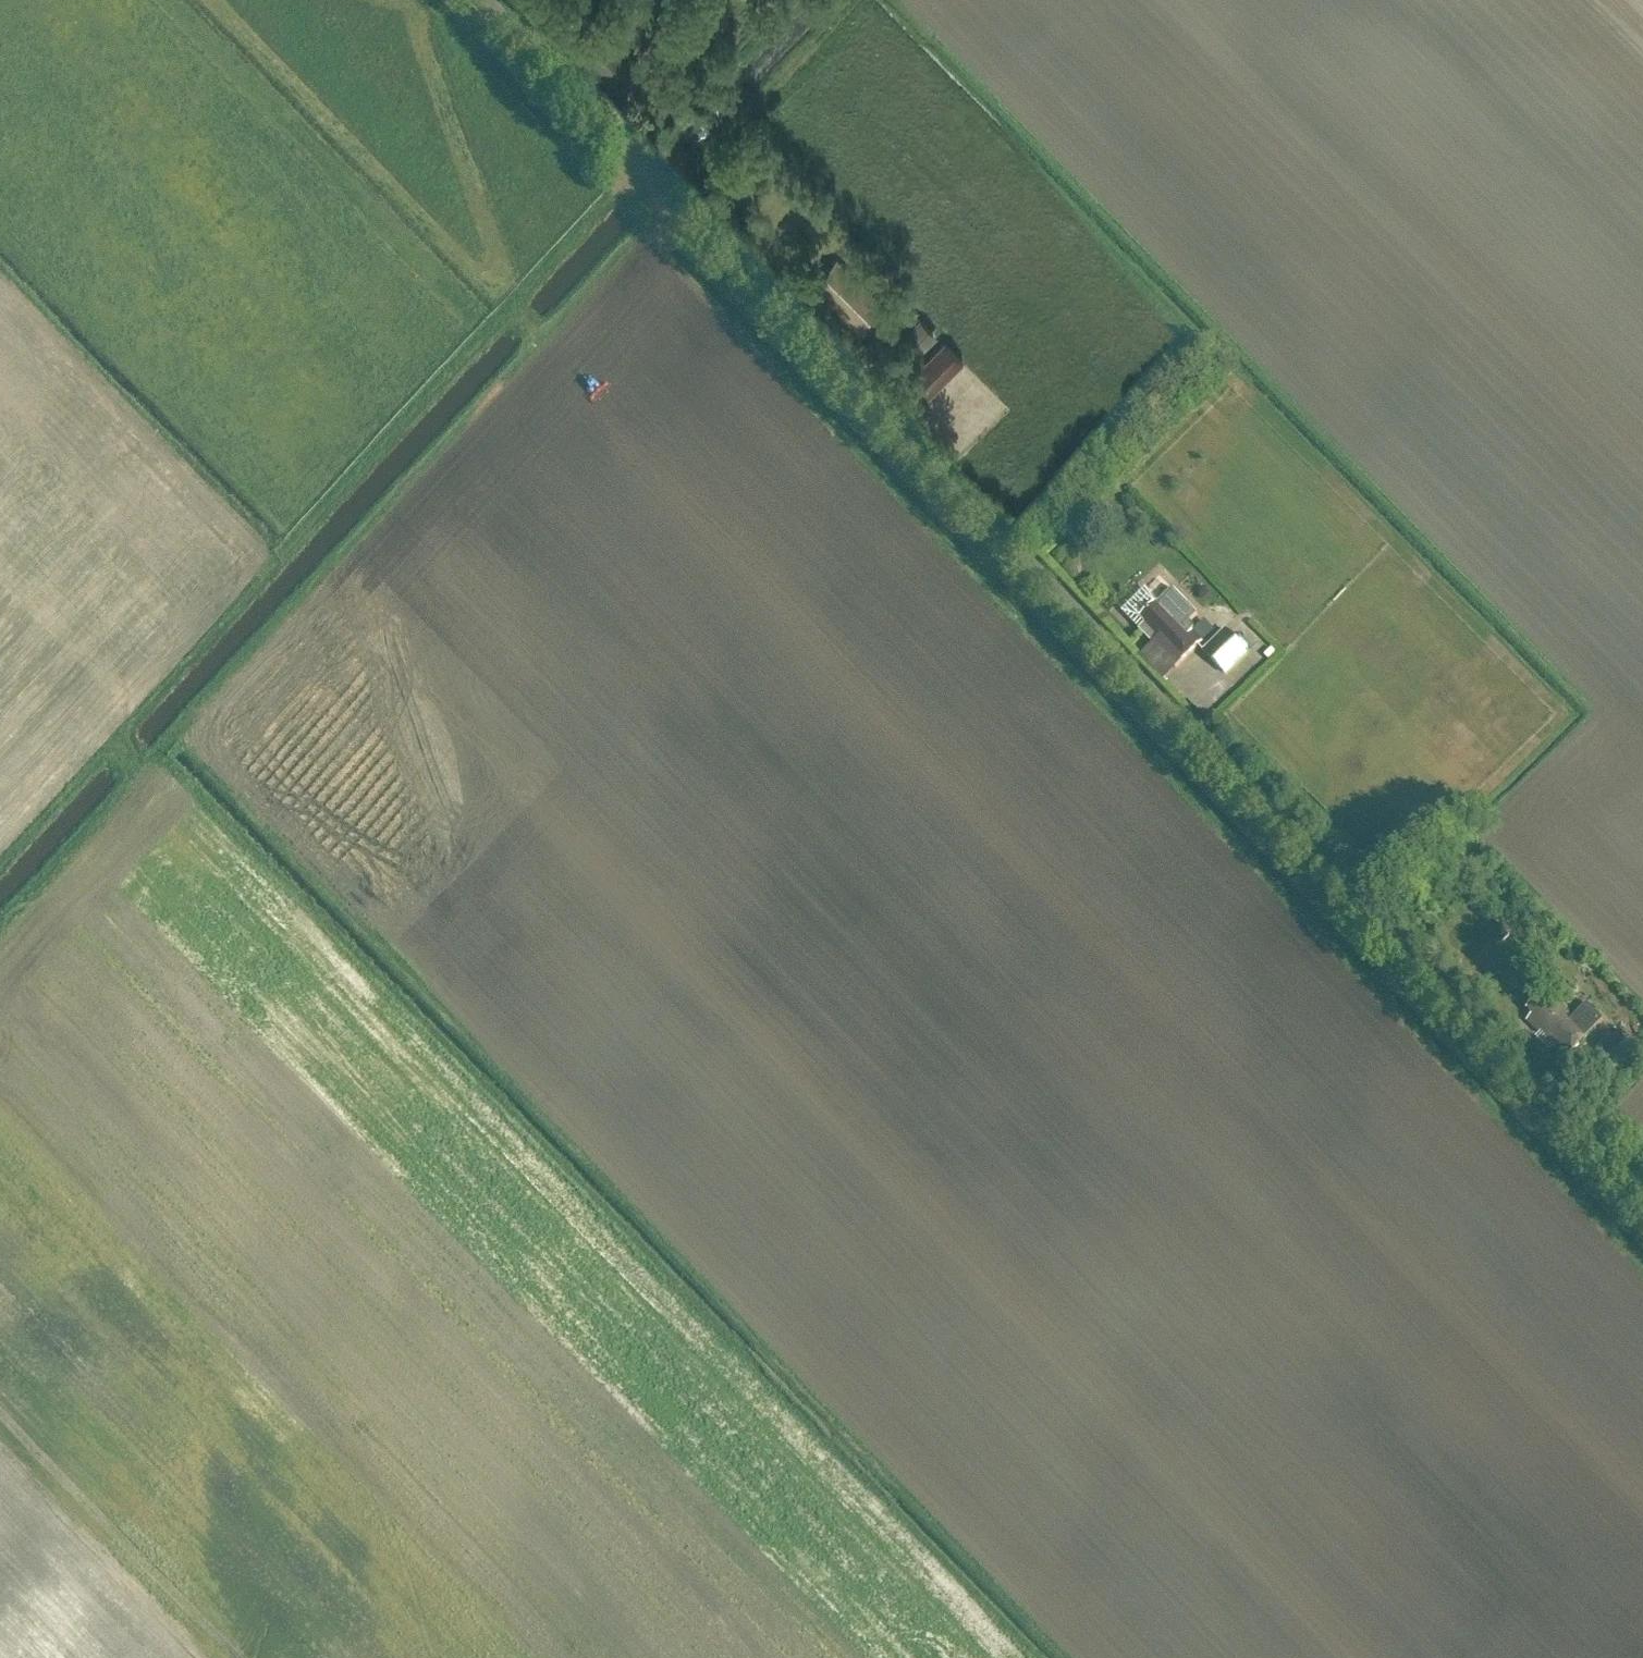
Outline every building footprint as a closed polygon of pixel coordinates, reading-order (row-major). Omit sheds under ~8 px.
[(836,261),(816,281),(821,286),(817,291),(860,334),(885,310),(836,261)] [(920,353),(937,337),(919,320),(903,336),(920,353)] [(943,344),(908,378),(927,398),(962,364),(943,344)] [(1140,633),(1153,646),(1139,660),(1163,684),(1176,672),(1180,668),(1203,645),(1193,635),(1194,634),(1195,632),(1195,630),(1194,627),(1191,624),(1200,615),(1173,586),(1160,599),(1162,602),(1159,605),(1146,592),(1122,615),(1140,633)] [(1225,634),(1203,655),(1226,679),(1248,658),(1225,634)] [(1533,1019),(1527,1024),(1540,1037),(1542,1035),(1556,1049),(1554,1051),(1566,1063),(1604,1024),(1588,1007),(1574,1021),(1547,995),(1528,1014),(1533,1019)] [(1642,1055),(1642,1053),(1629,1040),(1618,1051),(1615,1049),(1596,1069),(1615,1087),(1634,1067),(1632,1066),(1642,1055)]
